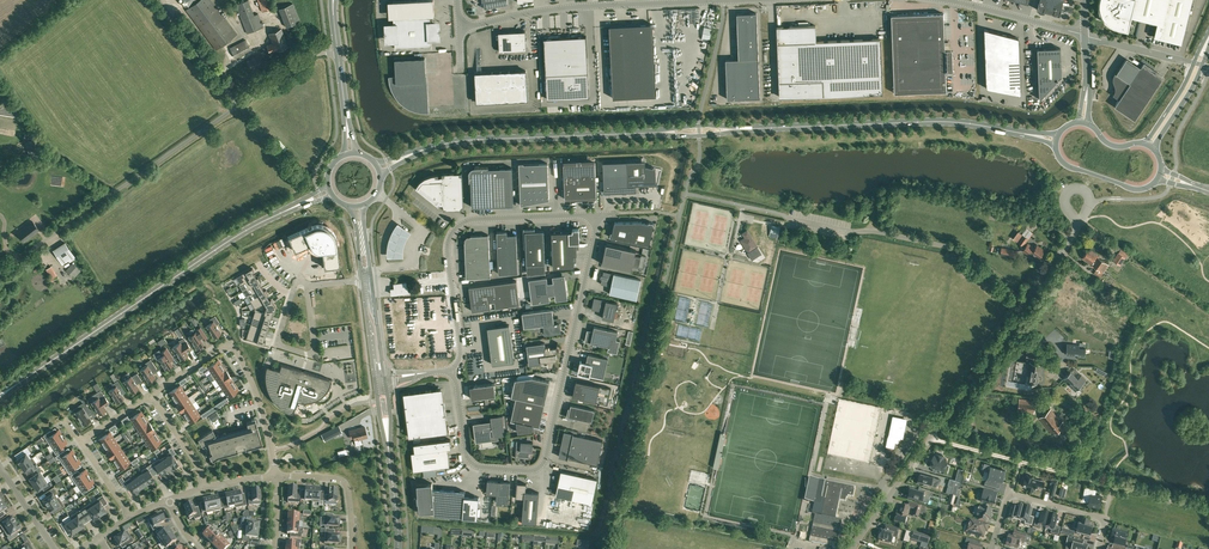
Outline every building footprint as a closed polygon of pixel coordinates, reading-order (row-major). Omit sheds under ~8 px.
[(189,7),(186,9),(216,49),(236,34),(237,34),(211,0),(183,0),(180,2),(183,5),(184,5),(185,7),(187,5),(189,7)] [(263,27),(258,13),(254,15),(248,0),(247,0),(235,4),(247,33),(263,27)] [(272,8),(269,0),(257,0),(262,12),(272,8)] [(395,42),(395,47),(432,46),(431,40),(436,40),(440,39),(439,28),(439,27),(438,26),(437,25),(436,24),(434,24),(431,24),(431,21),(430,16),(434,15),(434,0),(415,0),(388,1),(388,3),(389,5),(389,6),(389,8),(390,9),(391,10),(392,11),(393,12),(394,13),(395,14),(397,14),(398,15),(399,15),(400,17),(394,17),(394,23),(393,23),(392,24),(390,24),(389,25),(388,26),(387,27),(386,28),(386,30),(386,31),(386,33),(386,34),(386,36),(387,37),(388,39),(389,40),(390,41),(391,41),(393,41),(394,42),(395,42)] [(482,1),(484,1),(484,8),(508,4),(507,0),(482,0),(482,1)] [(1038,3),(1037,9),(1059,15),(1063,0),(1039,0),(1038,3)] [(1099,1),(1099,5),(1099,9),(1101,13),(1101,14),(1103,18),(1104,18),(1107,22),(1110,24),(1114,26),(1117,27),(1117,28),(1128,30),(1130,19),(1129,19),(1130,17),(1130,16),(1157,23),(1154,36),(1181,43),(1192,0),(1099,0),(1099,1)] [(300,21),(293,3),(279,8),(286,27),(300,21)] [(738,59),(758,58),(756,13),(737,14),(738,59)] [(951,51),(945,52),(943,13),(891,15),(894,93),(946,91),(945,71),(952,71),(951,51)] [(652,24),(609,26),(613,98),(656,96),(652,24)] [(816,25),(777,27),(779,97),(883,93),(881,38),(816,41),(816,25)] [(270,53),(288,46),(281,29),(269,33),(273,43),(267,45),(270,53)] [(1007,35),(996,32),(984,29),(985,60),(986,88),(998,90),(1009,92),(1021,94),(1020,59),(1019,38),(1007,35)] [(526,49),(525,31),(498,32),(499,51),(526,49)] [(586,36),(544,38),(547,99),(571,97),(571,95),(589,94),(588,90),(589,89),(586,36)] [(235,58),(251,50),(246,39),(230,48),(235,58)] [(1060,48),(1037,48),(1039,99),(1040,99),(1046,92),(1061,75),(1060,48)] [(255,68),(262,65),(259,55),(251,58),(251,59),(247,61),(250,68),(254,67),(255,68)] [(396,77),(390,78),(391,84),(393,90),(396,95),(400,100),(404,104),(410,108),(415,110),(422,111),(428,111),(425,58),(395,59),(396,77)] [(758,58),(738,59),(726,59),(727,99),(760,97),(758,58)] [(1115,91),(1113,94),(1113,95),(1119,99),(1116,103),(1136,117),(1163,77),(1143,63),(1139,69),(1126,59),(1116,73),(1115,72),(1114,73),(1113,76),(1113,78),(1113,80),(1113,81),(1113,83),(1114,84),(1115,86),(1115,87),(1115,91)] [(477,102),(527,99),(527,100),(528,100),(528,99),(527,99),(526,78),(526,70),(475,73),(476,81),(477,101),(476,102),(477,102)] [(36,139),(25,144),(32,160),(43,155),(36,139)] [(655,182),(654,167),(645,165),(645,160),(627,161),(603,162),(604,192),(610,192),(622,191),(628,191),(628,189),(634,189),(634,185),(646,184),(646,182),(655,182)] [(596,197),(595,162),(563,164),(565,198),(596,197)] [(548,163),(519,164),(520,205),(549,199),(548,163)] [(469,173),(469,181),(470,181),(470,180),(471,180),(472,207),(513,205),(512,167),(488,168),(488,167),(475,167),(475,169),(471,173),(469,173)] [(463,208),(462,172),(442,173),(442,176),(438,177),(438,174),(431,175),(425,178),(420,181),(416,187),(439,206),(439,204),(443,204),(443,209),(463,208)] [(24,241),(39,230),(32,221),(17,232),(24,241)] [(412,231),(398,221),(393,227),(389,237),(388,245),(388,256),(404,256),(404,249),(406,241),(408,234),(412,231)] [(611,237),(649,246),(654,224),(653,224),(653,223),(649,222),(648,223),(641,221),(615,222),(612,232),(611,232),(610,236),(611,237)] [(312,225),(288,236),(290,240),(290,241),(292,246),(294,251),(310,243),(311,245),(313,247),(312,248),(313,249),(313,248),(316,249),(316,250),(316,251),(317,250),(319,250),(322,250),(324,267),(329,267),(334,266),(339,265),(336,239),(335,235),(334,232),(332,229),(330,231),(328,230),(329,229),(328,229),(326,228),(324,227),(325,226),(324,226),(324,227),(322,227),(323,224),(319,224),(315,224),(312,225)] [(778,226),(772,225),(770,231),(777,233),(778,226)] [(545,263),(544,230),(535,230),(535,228),(523,229),(524,247),(526,247),(527,264),(545,263)] [(573,231),(552,232),(553,267),(574,266),(574,254),(577,254),(576,242),(579,242),(579,228),(573,228),(573,231)] [(749,252),(758,246),(747,230),(742,233),(745,237),(741,240),(749,252)] [(507,234),(507,231),(497,231),(499,273),(518,273),(516,234),(507,234)] [(1018,231),(1013,238),(1017,241),(1025,246),(1022,250),(1027,253),(1030,255),(1031,253),(1034,248),(1026,242),(1028,238),(1022,234),(1018,231)] [(465,248),(477,247),(489,247),(489,235),(471,235),(470,235),(470,236),(467,236),(465,238),(465,242),(465,248)] [(62,264),(75,257),(65,242),(53,249),(62,264)] [(639,252),(635,251),(636,250),(635,250),(606,243),(602,263),(631,270),(632,265),(643,268),(644,266),(645,267),(646,263),(644,263),(646,255),(639,253),(639,252)] [(1034,248),(1031,253),(1036,256),(1036,254),(1040,256),(1044,250),(1037,244),(1034,248)] [(477,247),(465,248),(465,260),(478,259),(477,247)] [(489,247),(477,247),(478,259),(490,259),(489,247)] [(997,248),(997,252),(1000,253),(1000,254),(1016,258),(1017,250),(1001,247),(1001,248),(997,248)] [(1122,247),(1119,253),(1125,257),(1128,251),(1122,247)] [(1089,249),(1082,258),(1097,268),(1094,272),(1099,277),(1103,272),(1108,265),(1098,258),(1099,256),(1089,249)] [(1125,257),(1119,253),(1118,252),(1113,260),(1120,265),(1125,257)] [(490,259),(478,259),(465,260),(466,278),(490,277),(490,259)] [(73,263),(66,270),(72,276),(78,268),(73,263)] [(46,269),(52,281),(59,278),(54,265),(46,269)] [(239,283),(254,275),(252,271),(254,270),(252,267),(236,277),(239,283)] [(614,274),(610,273),(604,271),(603,275),(601,275),(600,278),(602,278),(601,284),(611,286),(609,293),(636,299),(641,279),(614,273),(614,274)] [(239,283),(238,284),(242,290),(259,280),(258,277),(256,278),(254,275),(239,283)] [(567,292),(565,280),(564,275),(552,276),(553,282),(547,283),(547,277),(529,279),(532,303),(550,301),(549,295),(555,294),(556,300),(568,298),(567,292)] [(262,287),(260,284),(261,283),(259,280),(242,290),(246,297),(247,296),(262,287)] [(517,281),(493,284),(469,287),(472,311),(496,308),(520,305),(517,281)] [(391,289),(392,294),(410,292),(409,286),(406,287),(406,283),(406,282),(394,284),(395,288),(391,289)] [(265,290),(264,291),(262,287),(247,296),(251,302),(267,292),(265,290)] [(255,309),(264,303),(269,299),(267,296),(269,295),(267,292),(251,302),(255,309)] [(602,317),(614,320),(617,303),(609,301),(594,297),(592,309),(603,312),(602,317)] [(264,313),(273,316),(276,307),(271,298),(269,299),(264,303),(266,307),(264,313)] [(552,309),(522,313),(524,327),(536,326),(537,329),(544,328),(545,333),(561,331),(559,323),(557,323),(557,322),(555,323),(554,323),(552,309)] [(270,318),(272,319),(273,316),(264,313),(255,310),(253,317),(269,322),(270,318)] [(206,325),(214,337),(215,336),(217,336),(219,334),(219,333),(221,332),(216,325),(219,322),(215,316),(209,320),(211,322),(206,325)] [(268,326),(269,322),(253,317),(250,324),(268,330),(269,327),(268,326)] [(264,336),(266,332),(267,333),(268,330),(250,324),(248,331),(264,336)] [(514,361),(509,324),(487,327),(492,364),(514,361)] [(618,331),(594,326),(593,331),(593,332),(587,331),(587,330),(584,345),(585,341),(608,346),(607,350),(617,352),(620,340),(616,339),(618,331)] [(203,339),(207,337),(200,327),(196,329),(197,330),(189,336),(195,346),(195,347),(196,349),(200,346),(204,343),(201,339),(202,338),(203,339)] [(246,338),(264,344),(265,340),(263,340),(264,336),(248,331),(246,338)] [(186,351),(190,348),(184,337),(179,341),(179,342),(173,347),(172,348),(175,353),(176,352),(181,359),(188,354),(186,351)] [(553,366),(554,360),(557,359),(556,353),(555,353),(557,347),(556,347),(551,347),(545,348),(545,342),(526,345),(529,365),(541,363),(541,361),(547,361),(547,367),(552,366),(553,366)] [(1079,347),(1079,345),(1073,344),(1067,343),(1066,354),(1074,355),(1074,353),(1078,353),(1078,355),(1079,355),(1079,358),(1084,358),(1084,356),(1085,356),(1086,347),(1085,347),(1085,348),(1079,347)] [(173,358),(166,348),(160,352),(162,355),(158,358),(165,369),(167,368),(168,369),(172,366),(171,365),(172,364),(170,360),(173,358)] [(585,366),(579,365),(578,372),(590,375),(593,376),(593,377),(597,376),(604,378),(608,358),(588,354),(585,366)] [(157,369),(150,359),(150,360),(152,362),(140,369),(148,381),(155,376),(152,372),(157,369)] [(212,373),(222,365),(218,359),(207,366),(212,373)] [(1037,382),(1041,365),(1029,362),(1017,360),(1014,371),(1027,374),(1025,380),(1025,384),(1035,386),(1036,382),(1037,382)] [(279,369),(266,366),(266,367),(265,375),(266,383),(267,387),(270,395),(273,398),(280,406),(288,411),(289,412),(290,412),(291,411),(293,410),(296,403),(297,400),(302,401),(305,401),(309,401),(315,399),(321,396),(325,392),(328,388),(329,386),(330,384),(330,381),(331,379),(328,379),(328,378),(281,364),(279,369)] [(226,371),(222,365),(212,373),(215,378),(226,371)] [(227,371),(226,371),(215,378),(220,385),(230,378),(231,377),(227,371)] [(1070,371),(1062,379),(1066,382),(1068,380),(1071,383),(1068,385),(1075,391),(1086,381),(1081,375),(1077,379),(1070,371)] [(124,380),(131,392),(138,387),(136,383),(138,382),(138,383),(142,380),(137,373),(132,377),(131,376),(124,380)] [(540,426),(539,426),(549,381),(532,377),(515,379),(511,396),(516,397),(511,419),(510,419),(510,420),(516,421),(518,432),(533,430),(534,425),(540,426)] [(234,383),(230,378),(220,385),(223,390),(234,383)] [(576,380),(572,396),(596,402),(608,404),(611,388),(600,385),(576,380)] [(119,390),(122,387),(117,381),(112,385),(113,387),(109,390),(116,402),(123,397),(119,390)] [(238,389),(234,383),(223,390),(228,397),(238,389)] [(494,383),(470,386),(471,398),(496,395),(494,383)] [(173,398),(184,391),(180,385),(169,392),(173,398)] [(406,413),(409,437),(448,432),(444,401),(443,401),(441,389),(431,390),(426,391),(418,392),(416,392),(414,393),(411,395),(410,396),(408,398),(407,401),(406,403),(406,405),(406,408),(406,413)] [(184,391),(173,398),(177,404),(188,397),(184,391)] [(109,402),(101,392),(98,394),(99,396),(91,402),(99,413),(106,409),(104,406),(109,402)] [(188,397),(177,404),(181,411),(181,410),(192,403),(188,397)] [(1034,413),(1036,401),(1019,398),(1017,411),(1034,413)] [(91,411),(84,402),(80,404),(82,407),(75,412),(80,420),(79,421),(82,426),(86,423),(85,422),(90,419),(87,414),(91,411)] [(192,403),(181,410),(185,416),(196,409),(192,403)] [(568,407),(566,417),(574,419),(574,417),(592,421),(594,410),(571,404),(570,408),(568,407)] [(200,415),(196,409),(185,416),(189,422),(200,415)] [(1063,433),(1069,428),(1063,421),(1062,422),(1051,409),(1040,418),(1053,434),(1059,428),(1063,433)] [(134,424),(145,417),(141,411),(130,418),(134,424)] [(217,418),(220,416),(216,411),(211,415),(209,416),(208,417),(211,421),(212,422),(217,418)] [(505,434),(503,414),(491,416),(491,422),(476,424),(477,432),(483,431),(484,435),(493,434),(493,436),(505,434)] [(145,417),(134,424),(138,430),(149,423),(145,417)] [(902,437),(906,419),(894,417),(889,437),(888,436),(886,446),(894,448),(895,442),(898,443),(899,439),(900,439),(901,437),(902,437)] [(212,458),(212,459),(218,456),(221,454),(220,451),(224,450),(224,452),(228,451),(229,452),(229,449),(232,448),(233,450),(236,449),(237,450),(238,450),(237,447),(240,446),(241,448),(245,447),(246,447),(245,444),(248,443),(249,445),(253,444),(253,445),(254,444),(257,443),(257,441),(260,440),(261,440),(257,426),(257,427),(257,425),(256,423),(255,419),(252,420),(246,421),(247,424),(250,423),(252,428),(216,438),(216,440),(215,440),(214,436),(216,435),(212,429),(198,439),(203,446),(205,445),(210,453),(209,454),(211,453),(214,457),(212,458)] [(149,423),(138,430),(143,436),(153,429),(154,429),(150,422),(149,423)] [(338,425),(321,434),(325,441),(342,432),(338,425)] [(364,426),(349,430),(351,438),(354,437),(356,445),(362,443),(360,439),(367,437),(364,426)] [(50,444),(62,436),(60,433),(61,433),(59,429),(52,434),(50,430),(43,435),(50,444)] [(153,429),(143,436),(146,442),(157,435),(153,429)] [(103,445),(114,438),(110,432),(99,439),(103,445)] [(572,435),(566,434),(563,448),(561,447),(559,456),(567,458),(567,459),(567,460),(568,457),(597,464),(603,440),(573,434),(573,432),(572,435)] [(724,433),(721,432),(713,467),(716,468),(724,433)] [(161,441),(157,435),(146,442),(151,448),(161,441)] [(62,436),(50,444),(56,454),(63,449),(60,446),(67,441),(65,438),(64,439),(62,436)] [(118,444),(114,438),(103,445),(107,451),(118,444)] [(415,452),(411,453),(414,471),(450,466),(447,448),(451,448),(450,439),(446,440),(414,444),(415,452)] [(515,457),(530,458),(529,458),(530,451),(532,452),(533,442),(521,441),(521,445),(516,445),(515,457)] [(118,444),(107,451),(106,451),(111,457),(122,450),(118,444)] [(30,458),(31,457),(29,454),(31,452),(27,446),(19,451),(22,454),(16,458),(19,462),(20,464),(30,458)] [(169,455),(166,457),(172,466),(172,467),(178,463),(172,455),(176,453),(171,446),(168,448),(170,451),(167,453),(169,455)] [(63,464),(75,456),(74,453),(72,449),(66,454),(63,450),(56,456),(58,459),(59,458),(63,464)] [(122,450),(111,457),(115,463),(126,456),(122,450)] [(931,459),(932,459),(932,462),(930,462),(931,467),(942,470),(946,466),(945,465),(945,463),(947,463),(946,458),(943,457),(944,456),(936,454),(936,455),(935,455),(931,459)] [(75,456),(63,464),(69,473),(76,469),(74,466),(80,461),(78,458),(77,459),(75,456)] [(126,456),(115,463),(119,469),(130,462),(126,456)] [(166,457),(165,456),(160,459),(166,469),(172,466),(166,457)] [(31,457),(30,458),(20,464),(21,465),(20,466),(23,470),(24,469),(24,470),(27,469),(29,472),(32,470),(38,466),(36,462),(32,457),(31,457)] [(155,464),(152,466),(156,473),(159,471),(161,473),(166,469),(160,459),(154,463),(155,464)] [(38,466),(32,470),(34,474),(29,477),(30,478),(29,479),(32,483),(32,482),(33,483),(44,476),(40,470),(41,470),(38,466)] [(156,473),(152,466),(149,469),(147,466),(141,470),(143,472),(149,481),(154,477),(153,475),(156,473)] [(997,483),(1000,484),(1001,481),(1002,481),(1003,477),(1002,477),(1004,470),(999,469),(996,468),(991,466),(988,478),(990,478),(988,485),(996,488),(997,483)] [(76,484),(89,476),(87,473),(88,473),(85,469),(79,474),(77,470),(70,475),(76,484)] [(561,471),(556,495),(591,503),(597,479),(561,471)] [(143,472),(138,476),(143,485),(149,481),(143,472)] [(941,480),(920,474),(920,475),(919,475),(918,479),(919,480),(918,483),(924,485),(923,486),(928,487),(928,486),(931,487),(933,482),(940,484),(941,480)] [(1033,477),(1026,475),(1026,476),(1025,476),(1024,478),(1023,477),(1021,483),(1023,483),(1022,485),(1027,486),(1027,488),(1033,490),(1034,488),(1035,489),(1036,485),(1039,486),(1041,480),(1032,478),(1033,477)] [(48,482),(44,476),(33,483),(34,485),(33,485),(36,489),(37,488),(37,490),(43,486),(45,489),(52,484),(50,481),(48,482)] [(91,479),(89,476),(76,484),(83,494),(89,489),(87,486),(94,481),(91,478),(91,479)] [(138,476),(132,480),(139,489),(138,488),(143,485),(138,476)] [(825,487),(826,481),(827,481),(824,480),(824,481),(809,478),(805,501),(820,504),(821,499),(825,499),(826,492),(827,487),(825,487)] [(1053,478),(1049,493),(1053,494),(1057,479),(1053,478)] [(960,481),(955,479),(953,479),(951,485),(954,486),(951,496),(956,497),(960,481)] [(139,489),(132,480),(127,483),(133,493),(139,489)] [(487,480),(486,493),(497,494),(499,494),(498,504),(501,504),(508,504),(510,482),(487,480)] [(855,487),(826,481),(825,487),(827,487),(826,492),(841,494),(839,501),(845,502),(846,499),(847,499),(848,496),(853,497),(855,487)] [(479,497),(464,496),(465,491),(454,490),(443,489),(432,488),(432,483),(417,484),(418,493),(419,502),(419,511),(428,511),(434,510),(434,514),(441,515),(452,516),(463,516),(477,518),(479,497)] [(526,483),(517,483),(516,497),(524,498),(522,521),(536,522),(539,492),(525,491),(526,483)] [(57,497),(55,494),(58,492),(54,486),(46,491),(48,494),(43,498),(44,499),(43,499),(45,503),(46,503),(47,504),(57,497)] [(1094,506),(1098,507),(1102,496),(1094,494),(1095,489),(1096,490),(1096,489),(1085,486),(1086,487),(1083,496),(1090,498),(1089,500),(1088,504),(1094,506)] [(288,496),(288,503),(299,503),(300,496),(296,495),(297,488),(295,488),(295,487),(291,487),(290,488),(289,488),(288,492),(287,492),(287,496),(288,496)] [(312,501),(313,489),(311,489),(311,488),(307,488),(307,489),(305,488),(305,492),(301,492),(301,500),(312,501)] [(312,501),(312,502),(319,503),(319,502),(323,502),(324,494),(320,493),(320,489),(318,489),(318,488),(314,488),(314,489),(313,489),(312,501)] [(910,493),(908,499),(923,503),(924,503),(927,504),(928,498),(924,496),(925,492),(916,490),(910,488),(908,493),(910,493)] [(248,498),(249,506),(260,505),(260,498),(261,498),(261,494),(260,494),(260,490),(258,490),(258,489),(254,489),(254,490),(252,490),(252,498),(248,498)] [(331,489),(331,490),(329,490),(329,497),(325,497),(324,505),(336,506),(336,499),(337,499),(338,495),(337,495),(337,491),(335,491),(335,490),(331,489)] [(994,493),(984,490),(981,501),(995,505),(996,501),(997,497),(993,496),(993,494),(994,494),(994,493)] [(235,506),(235,509),(247,506),(244,496),(241,496),(240,493),(238,493),(238,492),(234,493),(234,494),(232,494),(235,506)] [(826,492),(825,499),(821,515),(815,514),(813,524),(840,530),(842,520),(836,518),(841,494),(826,492)] [(226,500),(222,500),(224,508),(224,510),(228,509),(228,507),(235,506),(232,494),(231,494),(231,493),(227,494),(227,495),(225,496),(226,500)] [(102,494),(91,502),(100,514),(106,510),(106,509),(102,504),(107,501),(102,494)] [(57,497),(47,504),(48,506),(51,510),(56,507),(58,510),(65,505),(58,496),(57,497)] [(212,499),(211,499),(213,512),(221,511),(220,509),(224,508),(222,500),(219,501),(218,497),(216,498),(216,497),(212,498),(212,499)] [(213,512),(211,499),(209,499),(209,498),(205,499),(205,500),(203,500),(204,504),(200,505),(202,513),(206,512),(206,514),(213,512)] [(98,516),(99,515),(100,514),(91,502),(82,508),(81,509),(87,518),(91,515),(93,518),(94,518),(96,518),(98,516)] [(186,506),(184,507),(186,510),(185,511),(186,515),(187,514),(189,519),(194,518),(195,520),(201,518),(198,509),(194,510),(192,504),(190,505),(189,504),(186,505),(186,506)] [(913,517),(918,518),(921,507),(911,504),(910,509),(915,510),(913,517)] [(897,514),(894,522),(905,525),(910,508),(902,505),(899,514),(897,514)] [(978,520),(986,522),(987,519),(990,520),(991,516),(992,511),(989,511),(990,509),(980,506),(979,508),(977,516),(979,517),(978,520)] [(1015,512),(1010,511),(1009,515),(1013,516),(1013,519),(1020,521),(1024,508),(1023,508),(1023,507),(1020,506),(1019,507),(1016,506),(1015,512)] [(1024,508),(1020,521),(1025,522),(1024,524),(1031,526),(1031,527),(1034,518),(1033,518),(1029,517),(1031,510),(1030,510),(1031,509),(1027,508),(1027,509),(1024,508)] [(79,510),(70,516),(78,529),(79,528),(81,528),(83,527),(83,525),(85,524),(84,524),(82,521),(87,518),(81,509),(79,510)] [(1046,529),(1050,515),(1047,514),(1047,513),(1044,512),(1043,513),(1042,513),(1040,520),(1036,519),(1034,526),(1040,528),(1041,526),(1046,528),(1046,529)] [(153,532),(160,528),(158,525),(165,521),(164,520),(165,519),(163,516),(162,517),(161,514),(158,516),(157,515),(153,517),(154,518),(148,521),(153,532)] [(324,514),(324,526),(339,527),(339,526),(340,526),(340,521),(339,521),(339,519),(332,519),(332,515),(324,514)] [(1050,515),(1046,529),(1051,530),(1050,533),(1058,536),(1060,528),(1055,527),(1057,518),(1056,517),(1056,516),(1052,515),(1052,516),(1050,516),(1050,515)] [(78,529),(70,516),(60,523),(64,529),(68,527),(71,532),(71,533),(78,529)] [(244,529),(260,531),(260,527),(259,527),(259,524),(251,523),(252,517),(242,518),(241,525),(245,525),(244,529)] [(16,524),(15,523),(16,523),(14,519),(13,519),(12,518),(7,522),(5,519),(0,522),(0,527),(0,526),(4,532),(16,524)] [(968,525),(966,532),(982,537),(984,530),(983,530),(983,527),(982,527),(983,523),(968,519),(966,524),(968,525)] [(1091,524),(1081,521),(1080,523),(1079,523),(1078,524),(1075,523),(1073,530),(1077,530),(1076,534),(1091,538),(1094,527),(1090,526),(1091,524)] [(16,524),(4,532),(8,538),(7,539),(9,542),(17,537),(15,534),(21,530),(18,526),(18,527),(16,524)] [(208,540),(216,532),(211,527),(210,528),(208,526),(202,531),(205,533),(203,536),(208,540)] [(298,528),(287,527),(287,534),(290,534),(290,538),(297,538),(298,535),(299,535),(299,528),(298,528)] [(837,547),(838,542),(840,532),(812,527),(810,537),(809,541),(837,547)] [(881,530),(881,531),(880,532),(879,534),(880,535),(879,539),(887,541),(886,542),(892,543),(893,537),(897,538),(899,529),(891,527),(890,532),(881,530)] [(161,543),(172,535),(171,534),(172,533),(169,530),(169,531),(168,529),(164,531),(162,528),(155,533),(158,536),(157,537),(161,543)] [(260,531),(244,529),(243,536),(242,541),(249,542),(250,537),(258,538),(258,535),(259,535),(260,531)] [(333,530),(325,530),(320,529),(320,533),(325,533),(324,543),(339,544),(339,542),(341,543),(341,538),(340,538),(340,536),(332,536),(333,530)] [(1119,541),(1118,544),(1125,546),(1127,539),(1126,539),(1127,532),(1121,531),(1120,531),(1113,529),(1111,538),(1115,539),(1119,541)] [(118,546),(119,547),(125,543),(127,547),(134,542),(127,531),(119,536),(118,536),(115,538),(116,539),(114,540),(116,543),(115,543),(118,547),(118,546)] [(216,532),(208,540),(212,545),(220,537),(220,538),(221,536),(216,532)] [(918,542),(920,534),(913,532),(911,540),(918,542)] [(1024,542),(1026,536),(1016,533),(1015,536),(1014,537),(1009,535),(1006,545),(1010,546),(1011,547),(1014,547),(1015,547),(1018,548),(1019,544),(1020,544),(1021,544),(1022,541),(1024,542)] [(920,534),(918,542),(928,545),(930,537),(920,534)] [(172,535),(161,543),(165,548),(172,548),(175,547),(173,543),(176,541),(175,540),(176,539),(174,536),(173,536),(172,535)] [(224,542),(220,538),(220,537),(212,545),(216,548),(217,548),(224,542)] [(1088,547),(1076,544),(1077,540),(1069,537),(1066,545),(1073,547),(1072,548),(1087,548),(1088,547)] [(964,546),(969,548),(968,548),(982,548),(982,547),(974,545),(975,541),(967,538),(964,546)] [(300,544),(297,543),(297,540),(289,539),(289,543),(286,543),(286,548),(299,548),(300,544)] [(224,542),(217,548),(231,548),(229,547),(230,546),(225,541),(224,542)]
